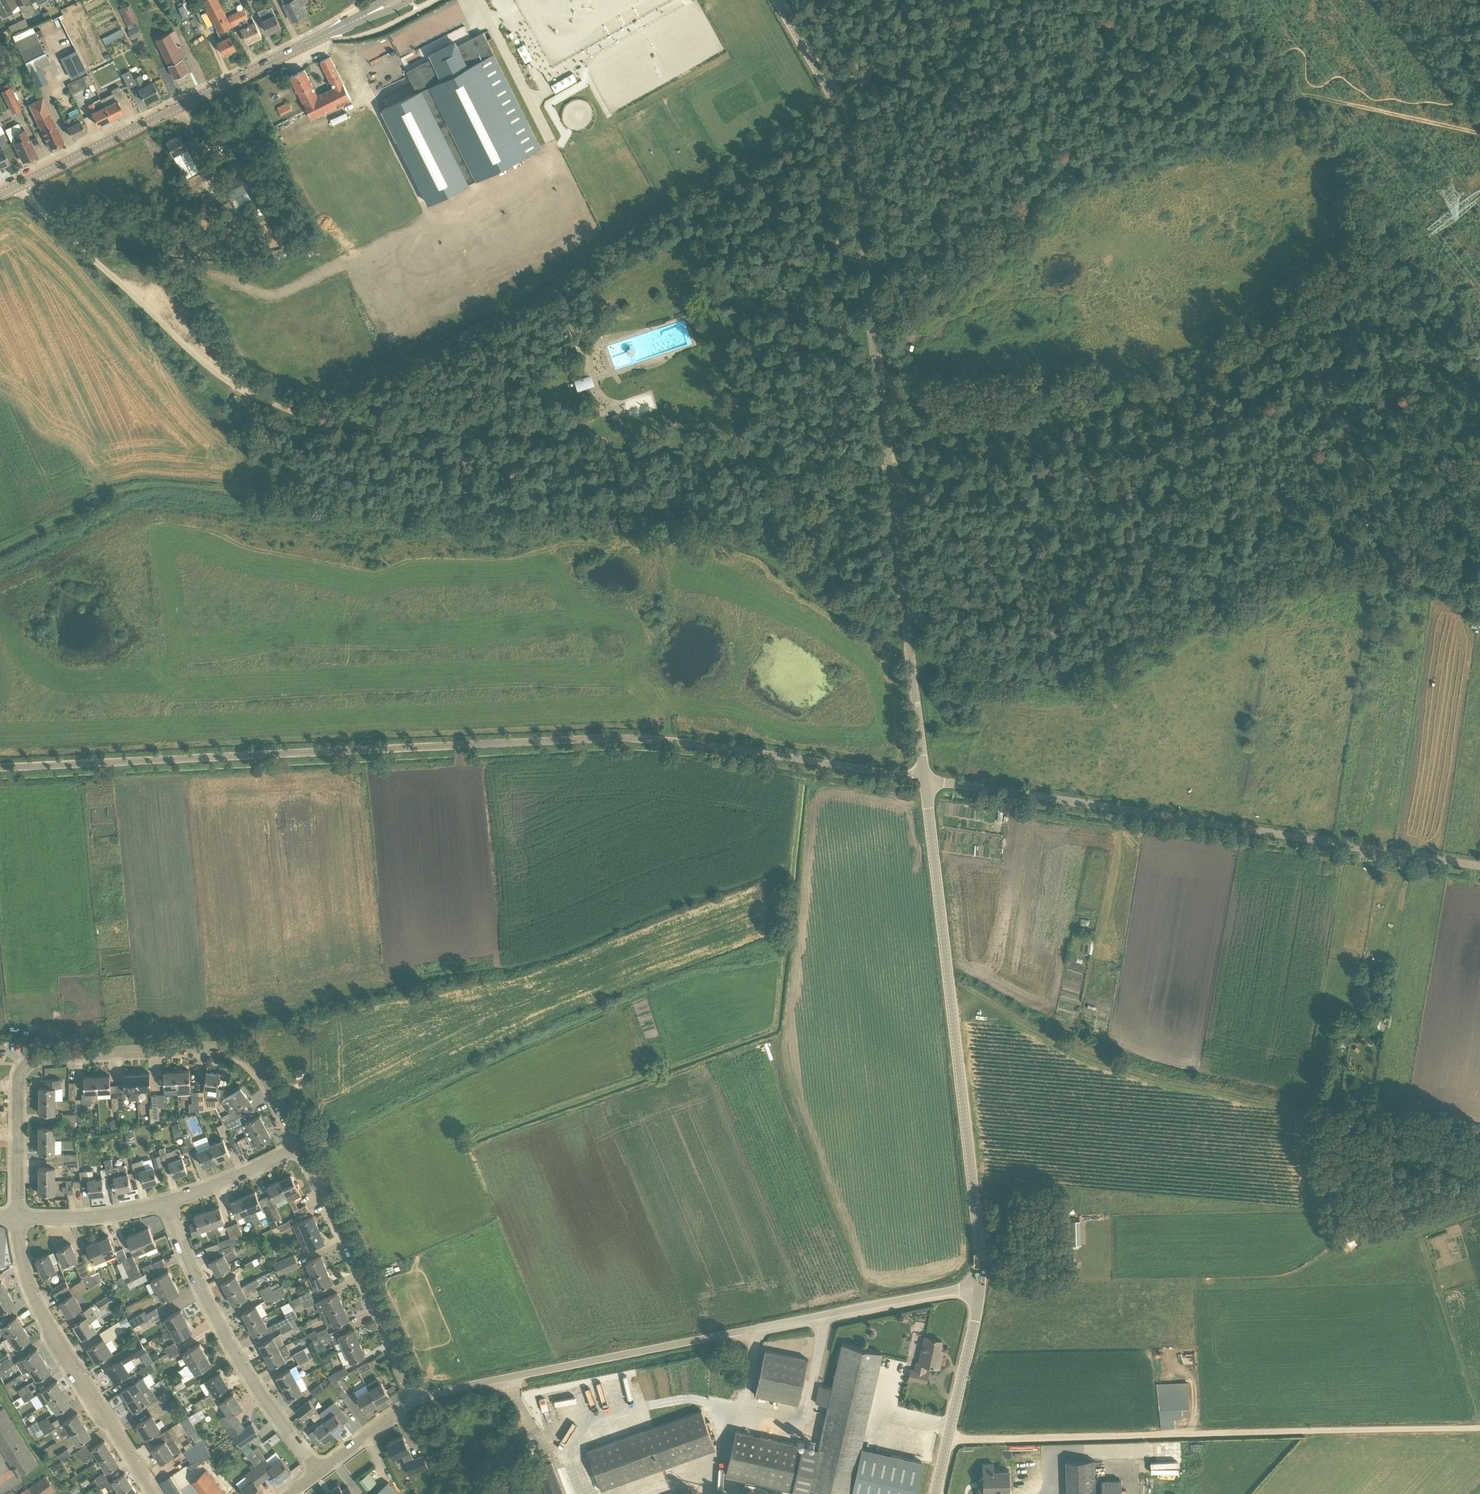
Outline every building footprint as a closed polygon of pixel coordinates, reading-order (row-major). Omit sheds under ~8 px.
[(14,12),(12,7),(18,4),(15,0),(2,0),(4,4),(0,5),(0,10),(4,17),(14,12)] [(220,31),(218,32),(222,39),(218,42),(224,54),(237,48),(227,28),(232,26),(220,0),(205,0),(220,31)] [(293,20),(306,13),(299,0),(282,0),(293,20)] [(276,14),(272,7),(267,9),(264,3),(263,1),(255,5),(260,14),(261,14),(263,20),(262,20),(268,33),(282,26),(276,14)] [(119,9),(130,30),(138,26),(136,22),(136,21),(132,23),(124,6),(119,9)] [(247,19),(248,18),(243,9),(229,16),(234,25),(239,23),(242,28),(242,29),(249,42),(262,36),(255,22),(250,25),(247,19)] [(25,19),(9,27),(12,32),(28,25),(25,19)] [(12,35),(15,41),(30,71),(37,87),(48,81),(41,66),(50,62),(38,38),(35,32),(32,26),(12,35)] [(142,34),(138,26),(130,30),(128,31),(132,39),(142,34)] [(122,27),(103,37),(106,43),(126,33),(122,27)] [(41,29),(35,32),(38,38),(44,35),(41,29)] [(174,29),(156,38),(169,64),(180,59),(175,48),(181,44),(174,29)] [(494,53),(484,32),(471,38),(464,41),(465,44),(457,48),(455,44),(433,56),(434,59),(427,63),(426,61),(407,70),(418,91),(382,109),(429,203),(469,183),(469,182),(477,178),(478,179),(528,153),(528,152),(540,146),(494,53)] [(528,39),(515,47),(523,62),(537,54),(528,39)] [(76,49),(61,57),(72,79),(87,71),(76,49)] [(298,91),(311,117),(333,107),(351,97),(338,72),(330,56),(321,61),(334,87),(318,95),(305,69),(291,76),(294,82),(292,83),(290,85),(290,87),(292,91),(293,92),(296,92),(298,91)] [(189,71),(183,58),(180,59),(169,64),(175,77),(189,71)] [(152,82),(144,85),(139,74),(132,77),(129,71),(121,74),(128,88),(135,84),(144,102),(159,94),(152,82)] [(68,83),(67,84),(72,94),(89,85),(92,91),(96,89),(88,74),(86,75),(68,83)] [(119,86),(111,90),(113,93),(101,99),(110,118),(124,112),(118,100),(124,97),(119,86)] [(11,87),(2,91),(13,112),(21,108),(11,87)] [(42,97),(29,104),(50,148),(64,141),(42,97)] [(100,98),(93,102),(88,105),(91,112),(98,125),(110,118),(101,99),(100,98)] [(289,102),(278,107),(282,115),(293,110),(289,102)] [(80,121),(84,119),(81,112),(71,117),(70,116),(64,119),(72,137),(85,131),(80,121)] [(17,141),(14,142),(23,161),(37,154),(24,129),(14,134),(17,141)] [(0,134),(0,166),(9,162),(2,147),(8,144),(2,133),(0,134)] [(186,148),(194,144),(191,139),(184,142),(180,134),(168,141),(174,154),(180,151),(184,160),(179,163),(183,170),(185,169),(187,172),(197,168),(186,148)] [(226,192),(230,199),(231,201),(233,200),(247,192),(243,183),(237,187),(226,192)] [(618,367),(646,358),(640,336),(628,339),(630,346),(623,348),(627,361),(617,363),(618,367)] [(688,349),(688,336),(658,336),(658,348),(688,349)] [(574,340),(564,343),(569,358),(579,354),(574,340)] [(591,373),(586,375),(586,373),(586,370),(586,364),(587,356),(582,355),(580,362),(579,368),(579,372),(580,377),(575,378),(579,389),(583,388),(585,392),(588,395),(592,399),(595,402),(598,405),(602,401),(598,398),(596,395),(593,391),(591,388),(590,385),(595,384),(591,373)] [(618,424),(612,432),(618,436),(623,428),(618,424)] [(62,1034),(62,1026),(42,1028),(43,1035),(54,1035),(54,1039),(62,1038),(62,1034)] [(177,1070),(177,1071),(164,1071),(165,1095),(179,1094),(177,1071),(177,1070)] [(191,1086),(190,1070),(177,1071),(179,1094),(191,1093),(191,1086)] [(220,1073),(207,1071),(208,1070),(207,1070),(205,1087),(218,1089),(220,1073)] [(137,1072),(137,1073),(124,1074),(125,1090),(130,1090),(131,1099),(139,1099),(138,1090),(137,1072)] [(150,1072),(137,1073),(137,1072),(138,1090),(151,1089),(150,1072)] [(97,1075),(97,1076),(84,1076),(85,1093),(91,1092),(91,1101),(98,1101),(98,1092),(97,1075)] [(110,1075),(97,1075),(98,1092),(111,1091),(110,1075)] [(40,1099),(56,1100),(56,1088),(61,1087),(61,1079),(45,1079),(46,1087),(40,1087),(40,1099)] [(223,1122),(240,1115),(248,1111),(243,1102),(249,1098),(242,1087),(242,1086),(228,1096),(222,1101),(231,1113),(220,1117),(223,1122)] [(199,1091),(200,1111),(216,1108),(220,1099),(207,1099),(206,1090),(199,1091)] [(200,1111),(199,1091),(192,1092),(192,1103),(189,1103),(189,1113),(200,1111)] [(152,1107),(150,1107),(151,1122),(160,1120),(159,1106),(158,1094),(152,1094),(152,1107)] [(56,1100),(40,1099),(40,1113),(56,1113),(56,1100)] [(160,1115),(162,1118),(165,1119),(168,1117),(169,1114),(167,1111),(164,1110),(161,1112),(160,1115)] [(252,1133),(252,1132),(266,1125),(260,1114),(241,1124),(247,1135),(252,1133)] [(243,1122),(240,1115),(223,1122),(223,1123),(227,1130),(243,1122)] [(113,1129),(119,1126),(115,1118),(109,1121),(113,1129)] [(228,1135),(227,1130),(223,1123),(217,1126),(222,1137),(228,1135)] [(266,1126),(267,1126),(267,1125),(266,1125),(252,1132),(252,1133),(247,1135),(246,1136),(252,1147),(258,1144),(258,1145),(272,1137),(266,1126)] [(55,1127),(40,1126),(39,1139),(55,1140),(55,1127)] [(175,1137),(182,1135),(180,1127),(173,1129),(175,1137)] [(191,1136),(185,1139),(187,1144),(189,1150),(189,1151),(196,1148),(191,1136)] [(222,1138),(210,1143),(217,1161),(230,1155),(222,1138)] [(39,1139),(39,1153),(55,1153),(55,1140),(39,1139)] [(238,1140),(232,1143),(238,1154),(244,1152),(238,1140)] [(210,1143),(197,1149),(204,1166),(217,1161),(210,1143)] [(183,1158),(180,1148),(167,1152),(165,1147),(159,1149),(164,1169),(165,1169),(164,1166),(170,1164),(174,1176),(188,1171),(185,1162),(183,1158)] [(163,1164),(162,1160),(160,1155),(153,1157),(156,1167),(163,1165),(163,1164)] [(128,1173),(126,1164),(113,1167),(112,1158),(104,1159),(106,1168),(108,1178),(109,1180),(115,1179),(117,1191),(131,1188),(128,1173)] [(78,1160),(58,1160),(58,1167),(65,1167),(65,1166),(71,1166),(71,1170),(80,1170),(78,1160)] [(154,1166),(145,1168),(143,1160),(132,1163),(133,1165),(134,1169),(135,1175),(141,1173),(144,1185),(158,1181),(154,1166)] [(39,1179),(56,1180),(56,1167),(39,1166),(39,1179)] [(101,1168),(102,1178),(94,1179),(93,1170),(80,1171),(82,1183),(89,1182),(90,1195),(104,1193),(103,1179),(108,1178),(106,1168),(101,1168)] [(291,1174),(279,1180),(287,1195),(290,1201),(293,1200),(302,1195),(291,1174)] [(56,1180),(39,1179),(39,1193),(56,1193),(56,1180)] [(73,1179),(66,1180),(67,1186),(67,1192),(68,1193),(74,1192),(74,1185),(73,1179)] [(287,1195),(279,1180),(268,1186),(272,1194),(265,1197),(276,1219),(281,1217),(276,1206),(278,1205),(275,1200),(287,1195)] [(265,1197),(259,1200),(256,1191),(243,1196),(253,1219),(253,1221),(260,1218),(256,1209),(261,1207),(263,1211),(265,1210),(273,1227),(278,1225),(276,1219),(265,1197)] [(253,1219),(243,1196),(231,1201),(238,1217),(243,1214),(246,1221),(253,1219)] [(309,1210),(306,1204),(294,1210),(297,1216),(309,1210)] [(220,1206),(207,1210),(215,1232),(219,1230),(217,1224),(225,1222),(220,1206)] [(215,1232),(207,1210),(195,1215),(197,1222),(190,1225),(193,1235),(201,1233),(202,1236),(215,1232)] [(298,1237),(319,1228),(314,1215),(299,1221),(293,1224),(298,1237)] [(278,1225),(280,1229),(281,1231),(292,1226),(289,1220),(278,1225)] [(238,1222),(233,1224),(237,1236),(243,1234),(238,1222)] [(231,1238),(237,1236),(233,1224),(227,1226),(231,1238)] [(138,1232),(146,1249),(157,1245),(149,1227),(138,1232)] [(319,1228),(298,1237),(304,1250),(325,1241),(319,1228)] [(138,1232),(128,1236),(135,1254),(146,1249),(138,1232)] [(122,1259),(123,1261),(129,1276),(131,1280),(136,1278),(127,1257),(123,1247),(116,1251),(109,1235),(99,1240),(106,1258),(116,1253),(119,1261),(122,1259)] [(88,1244),(90,1250),(96,1262),(94,1263),(93,1260),(87,1262),(92,1274),(100,1281),(103,1279),(98,1267),(108,1263),(106,1258),(99,1240),(88,1244)] [(221,1249),(221,1248),(218,1242),(206,1247),(208,1253),(208,1254),(221,1249)] [(87,1262),(85,1258),(79,1261),(72,1243),(58,1249),(64,1264),(74,1260),(82,1280),(92,1274),(87,1262)] [(237,1255),(232,1245),(231,1245),(221,1248),(221,1249),(208,1254),(208,1253),(207,1254),(210,1261),(217,1274),(231,1267),(228,1260),(237,1255)] [(54,1262),(58,1260),(54,1251),(37,1259),(44,1276),(57,1270),(54,1262)] [(136,1278),(142,1275),(133,1254),(127,1257),(136,1278)] [(294,1254),(274,1263),(277,1268),(296,1260),(294,1254)] [(313,1275),(327,1269),(321,1256),(307,1262),(313,1275)] [(165,1263),(163,1258),(152,1263),(155,1269),(165,1263)] [(253,1259),(242,1265),(245,1270),(255,1265),(253,1259)] [(277,1268),(279,1274),(299,1265),(296,1260),(277,1268)] [(327,1269),(313,1275),(309,1277),(314,1290),(333,1281),(327,1269)] [(174,1281),(169,1271),(152,1279),(157,1290),(174,1281)] [(142,1275),(136,1278),(131,1280),(127,1282),(130,1287),(149,1278),(146,1273),(142,1275)] [(82,1280),(70,1287),(69,1288),(73,1294),(60,1302),(69,1315),(82,1307),(76,1296),(90,1287),(100,1281),(92,1274),(82,1280)] [(123,1275),(116,1279),(119,1286),(126,1283),(123,1275)] [(235,1275),(222,1282),(228,1293),(241,1286),(235,1275)] [(252,1288),(261,1284),(257,1277),(241,1286),(228,1293),(234,1305),(247,1298),(247,1297),(255,1293),(252,1288)] [(69,1288),(70,1287),(67,1279),(52,1288),(56,1296),(69,1288)] [(9,1292),(2,1281),(0,1282),(0,1297),(9,1292)] [(174,1281),(157,1290),(162,1300),(179,1291),(174,1281)] [(270,1284),(260,1290),(263,1295),(273,1290),(270,1284)] [(263,1295),(268,1304),(288,1293),(283,1284),(273,1290),(263,1295)] [(310,1291),(300,1295),(302,1301),(313,1297),(310,1291)] [(0,1297),(0,1311),(1,1312),(15,1303),(9,1292),(0,1297)] [(329,1311),(343,1305),(338,1292),(316,1301),(322,1314),(323,1314),(329,1311)] [(116,1300),(111,1293),(96,1303),(101,1310),(116,1300)] [(305,1307),(315,1302),(313,1297),(302,1301),(305,1307)] [(248,1323),(262,1316),(256,1304),(242,1312),(248,1323)] [(349,1318),(343,1305),(329,1311),(323,1314),(328,1327),(335,1324),(349,1318)] [(97,1317),(97,1316),(91,1307),(81,1313),(84,1318),(74,1325),(83,1337),(102,1325),(97,1317)] [(133,1327),(141,1323),(159,1312),(156,1307),(146,1313),(145,1310),(129,1319),(131,1324),(133,1327)] [(299,1317),(294,1308),(285,1313),(287,1316),(277,1322),(280,1327),(299,1317)] [(187,1319),(181,1309),(165,1318),(170,1328),(171,1329),(187,1319)] [(144,1328),(162,1317),(159,1312),(141,1323),(144,1328)] [(1,1330),(6,1338),(10,1336),(24,1327),(17,1316),(10,1320),(7,1315),(0,1320),(0,1328),(1,1330)] [(120,1320),(125,1328),(130,1325),(131,1324),(129,1319),(126,1316),(120,1320)] [(262,1316),(248,1323),(254,1335),(268,1327),(262,1316)] [(280,1327),(282,1332),(293,1327),(302,1323),(299,1317),(280,1327)] [(171,1329),(170,1328),(163,1332),(165,1337),(169,1336),(169,1337),(174,1334),(176,1339),(193,1329),(187,1319),(171,1329)] [(120,1320),(101,1331),(108,1341),(126,1330),(125,1328),(120,1320)] [(329,1333),(311,1341),(314,1347),(333,1338),(338,1351),(359,1341),(354,1329),(347,1332),(345,1326),(329,1333)] [(31,1338),(24,1327),(10,1336),(6,1338),(5,1339),(11,1349),(17,1346),(17,1347),(31,1338)] [(327,1327),(316,1332),(315,1330),(308,1333),(311,1341),(329,1333),(327,1327)] [(309,1341),(306,1335),(299,1339),(302,1345),(309,1341)] [(279,1348),(279,1347),(273,1336),(259,1344),(265,1355),(279,1348)] [(942,1355),(939,1355),(942,1340),(925,1336),(920,1362),(916,1361),(914,1369),(911,1368),(909,1378),(927,1382),(929,1373),(926,1372),(927,1364),(939,1367),(942,1355)] [(97,1361),(112,1352),(112,1351),(106,1342),(104,1338),(89,1347),(97,1361)] [(112,1339),(106,1342),(112,1351),(117,1347),(112,1339)] [(146,1349),(140,1339),(116,1354),(119,1360),(107,1367),(115,1380),(130,1371),(129,1371),(136,1367),(131,1358),(146,1349)] [(175,1341),(164,1347),(167,1352),(178,1346),(175,1341)] [(338,1351),(344,1364),(351,1361),(365,1354),(359,1341),(338,1351)] [(206,1353),(200,1343),(184,1352),(190,1362),(206,1353)] [(843,1343),(819,1449),(803,1445),(793,1490),(793,1492),(802,1493),(809,1493),(810,1487),(839,1493),(915,1493),(923,1461),(860,1447),(882,1352),(843,1343)] [(279,1347),(279,1348),(265,1355),(271,1366),(285,1359),(285,1358),(292,1355),(286,1344),(279,1347)] [(311,1344),(304,1348),(294,1353),(297,1359),(314,1349),(311,1344)] [(324,1356),(319,1345),(316,1346),(321,1358),(324,1356)] [(178,1346),(167,1352),(170,1357),(181,1351),(178,1346)] [(37,1348),(23,1357),(16,1361),(23,1372),(30,1368),(31,1368),(44,1359),(37,1348)] [(299,1364),(310,1358),(316,1355),(314,1349),(297,1359),(299,1364)] [(808,1358),(765,1349),(755,1394),(799,1404),(808,1358)] [(12,1358),(8,1351),(0,1356),(0,1365),(12,1358)] [(206,1353),(190,1362),(196,1372),(212,1363),(206,1353)] [(144,1360),(147,1365),(153,1361),(150,1356),(144,1360)] [(12,1358),(0,1365),(0,1375),(7,1371),(5,1368),(14,1363),(12,1358)] [(51,1370),(44,1359),(31,1368),(37,1379),(51,1370)] [(147,1365),(135,1372),(139,1379),(140,1378),(139,1377),(149,1371),(150,1373),(157,1368),(153,1361),(147,1365)] [(372,1367),(369,1361),(360,1366),(358,1367),(361,1372),(363,1372),(372,1367)] [(349,1372),(345,1366),(328,1376),(331,1382),(337,1379),(349,1372)] [(297,1379),(291,1368),(277,1375),(282,1386),(297,1379)] [(229,1385),(220,1372),(206,1380),(212,1390),(209,1392),(209,1393),(202,1397),(203,1398),(195,1403),(199,1410),(220,1396),(217,1392),(229,1385)] [(194,1375),(190,1377),(184,1381),(187,1386),(197,1380),(194,1375)] [(151,1386),(145,1376),(138,1380),(122,1390),(128,1400),(151,1386)] [(378,1377),(367,1384),(378,1402),(390,1395),(378,1377)] [(282,1386),(289,1398),(303,1390),(297,1379),(282,1386)] [(331,1382),(343,1398),(348,1394),(337,1379),(331,1382)] [(65,1391),(58,1380),(43,1389),(37,1393),(44,1404),(50,1400),(65,1391)] [(1188,1381),(1157,1383),(1161,1429),(1175,1428),(1174,1419),(1182,1418),(1182,1408),(1190,1408),(1188,1381)] [(22,1395),(31,1389),(28,1383),(18,1389),(22,1395)] [(311,1391),(314,1396),(319,1392),(324,1388),(321,1384),(311,1391)] [(366,1410),(378,1402),(367,1384),(366,1384),(355,1391),(358,1396),(366,1410)] [(151,1386),(128,1400),(134,1410),(145,1403),(149,1409),(150,1409),(166,1399),(163,1393),(157,1396),(151,1386)] [(22,1395),(25,1401),(35,1395),(31,1389),(22,1395)] [(71,1402),(65,1391),(50,1400),(57,1411),(71,1402)] [(220,1402),(228,1413),(221,1418),(232,1435),(244,1426),(235,1412),(243,1406),(234,1393),(220,1402)] [(166,1399),(150,1409),(153,1414),(137,1424),(146,1438),(161,1428),(155,1419),(173,1408),(167,1398),(166,1399)] [(309,1399),(296,1409),(303,1418),(316,1408),(309,1399)] [(0,1409),(0,1445),(14,1467),(13,1467),(18,1475),(19,1475),(38,1463),(3,1407),(0,1409)] [(702,1410),(588,1450),(601,1489),(716,1448),(702,1410)] [(335,1412),(325,1420),(335,1433),(345,1425),(335,1412)] [(78,1413),(56,1426),(62,1437),(70,1432),(70,1433),(85,1424),(78,1413)] [(39,1422),(37,1419),(27,1426),(32,1434),(42,1428),(52,1422),(48,1416),(39,1422)] [(188,1417),(182,1420),(190,1433),(196,1430),(188,1417)] [(335,1433),(325,1420),(315,1428),(325,1441),(335,1433)] [(240,1445),(247,1440),(258,1432),(259,1432),(252,1421),(244,1426),(232,1435),(240,1445)] [(52,1422),(42,1428),(46,1434),(55,1427),(52,1422)] [(70,1433),(77,1444),(92,1435),(85,1424),(70,1433)] [(177,1443),(181,1440),(172,1427),(168,1429),(157,1436),(161,1443),(152,1449),(161,1462),(174,1453),(181,1449),(177,1443)] [(803,1445),(736,1430),(726,1475),(793,1490),(803,1445)] [(403,1435),(388,1443),(395,1457),(402,1454),(406,1461),(405,1461),(409,1474),(428,1467),(424,1455),(412,1459),(408,1451),(410,1450),(403,1435)] [(96,1453),(100,1459),(112,1452),(105,1440),(91,1449),(87,1444),(77,1450),(84,1461),(96,1453)] [(210,1451),(203,1440),(186,1450),(192,1461),(210,1451)] [(257,1446),(254,1449),(246,1455),(250,1459),(256,1467),(265,1478),(273,1472),(279,1480),(291,1470),(281,1457),(272,1465),(257,1446)] [(68,1448),(58,1454),(59,1455),(62,1460),(71,1454),(68,1448)] [(100,1459),(106,1470),(107,1471),(119,1463),(112,1452),(100,1459)] [(1102,1480),(1101,1481),(1095,1482),(1095,1459),(1066,1460),(1067,1493),(1121,1493),(1121,1480),(1102,1480)] [(556,1473),(552,1463),(538,1468),(541,1478),(541,1479),(547,1493),(564,1493),(556,1473)] [(994,1470),(993,1463),(983,1463),(984,1487),(979,1488),(979,1493),(1006,1493),(1006,1489),(1010,1489),(1009,1469),(994,1470)] [(246,1475),(251,1481),(241,1488),(245,1493),(261,1493),(264,1492),(258,1484),(265,1478),(256,1467),(246,1475)] [(191,1482),(202,1493),(226,1493),(206,1470),(191,1482)] [(94,1478),(98,1483),(108,1477),(105,1472),(105,1471),(94,1478)] [(360,1480),(367,1489),(377,1482),(369,1472),(360,1480)] [(120,1492),(132,1484),(125,1473),(111,1482),(108,1477),(98,1483),(101,1488),(106,1485),(108,1490),(116,1485),(120,1492)] [(46,1475),(29,1487),(34,1493),(43,1493),(54,1487),(46,1475)] [(160,1481),(168,1493),(183,1493),(171,1475),(160,1481)] [(389,1482),(373,1493),(398,1493),(389,1482)] [(132,1484),(120,1492),(117,1493),(139,1493),(132,1484)] [(348,1486),(343,1490),(338,1484),(331,1490),(330,1488),(322,1493),(354,1493),(348,1486)]
